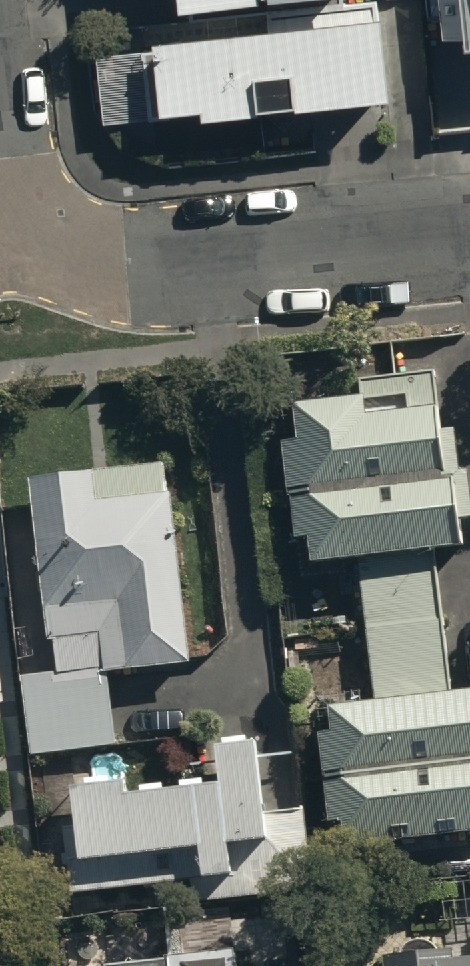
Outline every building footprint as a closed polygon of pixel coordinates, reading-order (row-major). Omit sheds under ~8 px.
[(156,39),(87,46),(96,124),(385,92),(375,0),(154,24),(156,39)] [(192,11),(268,2),(268,0),(191,0),(192,11)] [(425,53),(467,49),(469,65),(469,0),(420,0),(425,53)] [(424,386),(280,404),(299,562),(443,545),(424,386)] [(181,664),(157,462),(24,477),(47,679),(181,664)] [(309,692),(321,838),(469,825),(469,679),(309,692)] [(44,696),(49,745),(109,739),(104,690),(44,696)] [(75,812),(64,813),(70,883),(225,868),(227,884),(308,877),(301,802),(264,806),(257,727),(215,730),(219,769),(127,777),(126,766),(71,771),(75,812)] [(99,949),(100,965),(240,965),(239,944),(99,949)] [(328,965),(469,965),(469,948),(328,951),(328,965)]
